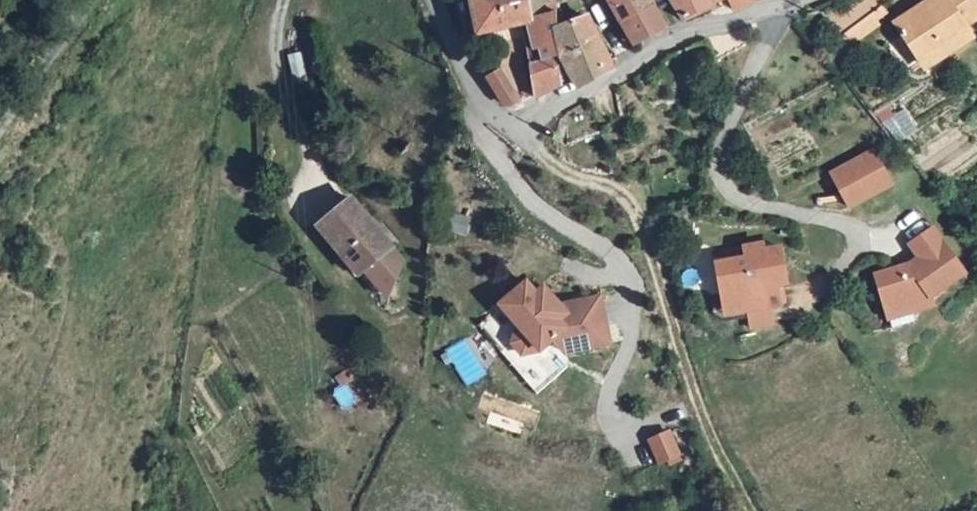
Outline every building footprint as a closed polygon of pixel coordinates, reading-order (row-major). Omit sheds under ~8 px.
[(477,35),(518,22),(529,19),(527,0),(470,0),(477,35)] [(554,11),(554,0),(527,0),(529,19),(554,11)] [(620,21),(653,5),(649,0),(607,0),(620,21)] [(680,23),(711,10),(705,0),(666,0),(680,23)] [(711,10),(720,3),(731,16),(749,9),(756,0),(705,0),(711,10)] [(976,22),(976,18),(966,0),(929,0),(889,25),(920,73),(969,41),(962,32),(976,22)] [(664,29),(653,5),(620,21),(633,44),(664,29)] [(559,38),(557,25),(554,11),(529,19),(518,22),(521,36),(541,30),(546,42),(559,38)] [(612,67),(610,61),(605,54),(594,61),(585,42),(596,36),(584,16),(557,25),(559,38),(557,52),(575,88),(600,74),(612,67)] [(558,86),(557,52),(559,38),(546,42),(541,30),(521,36),(526,55),(532,99),(558,86)] [(594,61),(605,54),(596,36),(585,42),(594,61)] [(499,73),(486,79),(500,104),(507,106),(514,104),(499,73)] [(869,157),(825,179),(843,213),(886,191),(869,157)] [(387,254),(349,208),(315,236),(353,281),(387,254)] [(926,236),(903,252),(912,265),(916,271),(904,279),(902,272),(868,282),(877,316),(901,310),(903,319),(904,319),(925,314),(923,305),(957,282),(926,236)] [(755,248),(737,251),(738,254),(739,262),(713,266),(708,267),(713,297),(715,307),(737,303),(739,314),(762,311),(773,309),(770,289),(779,288),(774,252),(756,255),(755,248)] [(739,262),(738,254),(711,259),(713,266),(739,262)] [(912,265),(902,272),(904,279),(916,271),(912,265)] [(548,298),(537,288),(514,313),(534,332),(531,350),(542,361),(560,356),(570,345),(571,345),(571,346),(572,346),(572,347),(573,347),(574,347),(574,348),(575,348),(575,349),(576,349),(577,350),(578,350),(578,351),(579,351),(580,351),(580,352),(581,352),(582,352),(582,353),(583,353),(584,353),(585,353),(585,354),(586,354),(587,354),(588,354),(589,355),(590,355),(591,355),(618,347),(614,332),(623,330),(615,299),(574,309),(563,311),(548,298)] [(555,291),(548,298),(563,311),(574,309),(555,291)] [(715,307),(713,297),(702,299),(705,317),(718,325),(741,321),(743,331),(765,328),(762,311),(739,314),(737,303),(715,307)] [(901,310),(877,316),(882,336),(907,329),(904,319),(903,319),(901,310)] [(623,330),(614,332),(618,347),(628,345),(623,330)] [(569,352),(541,382),(557,396),(585,366),(569,352)] [(669,427),(645,437),(658,467),(681,457),(669,427)]
